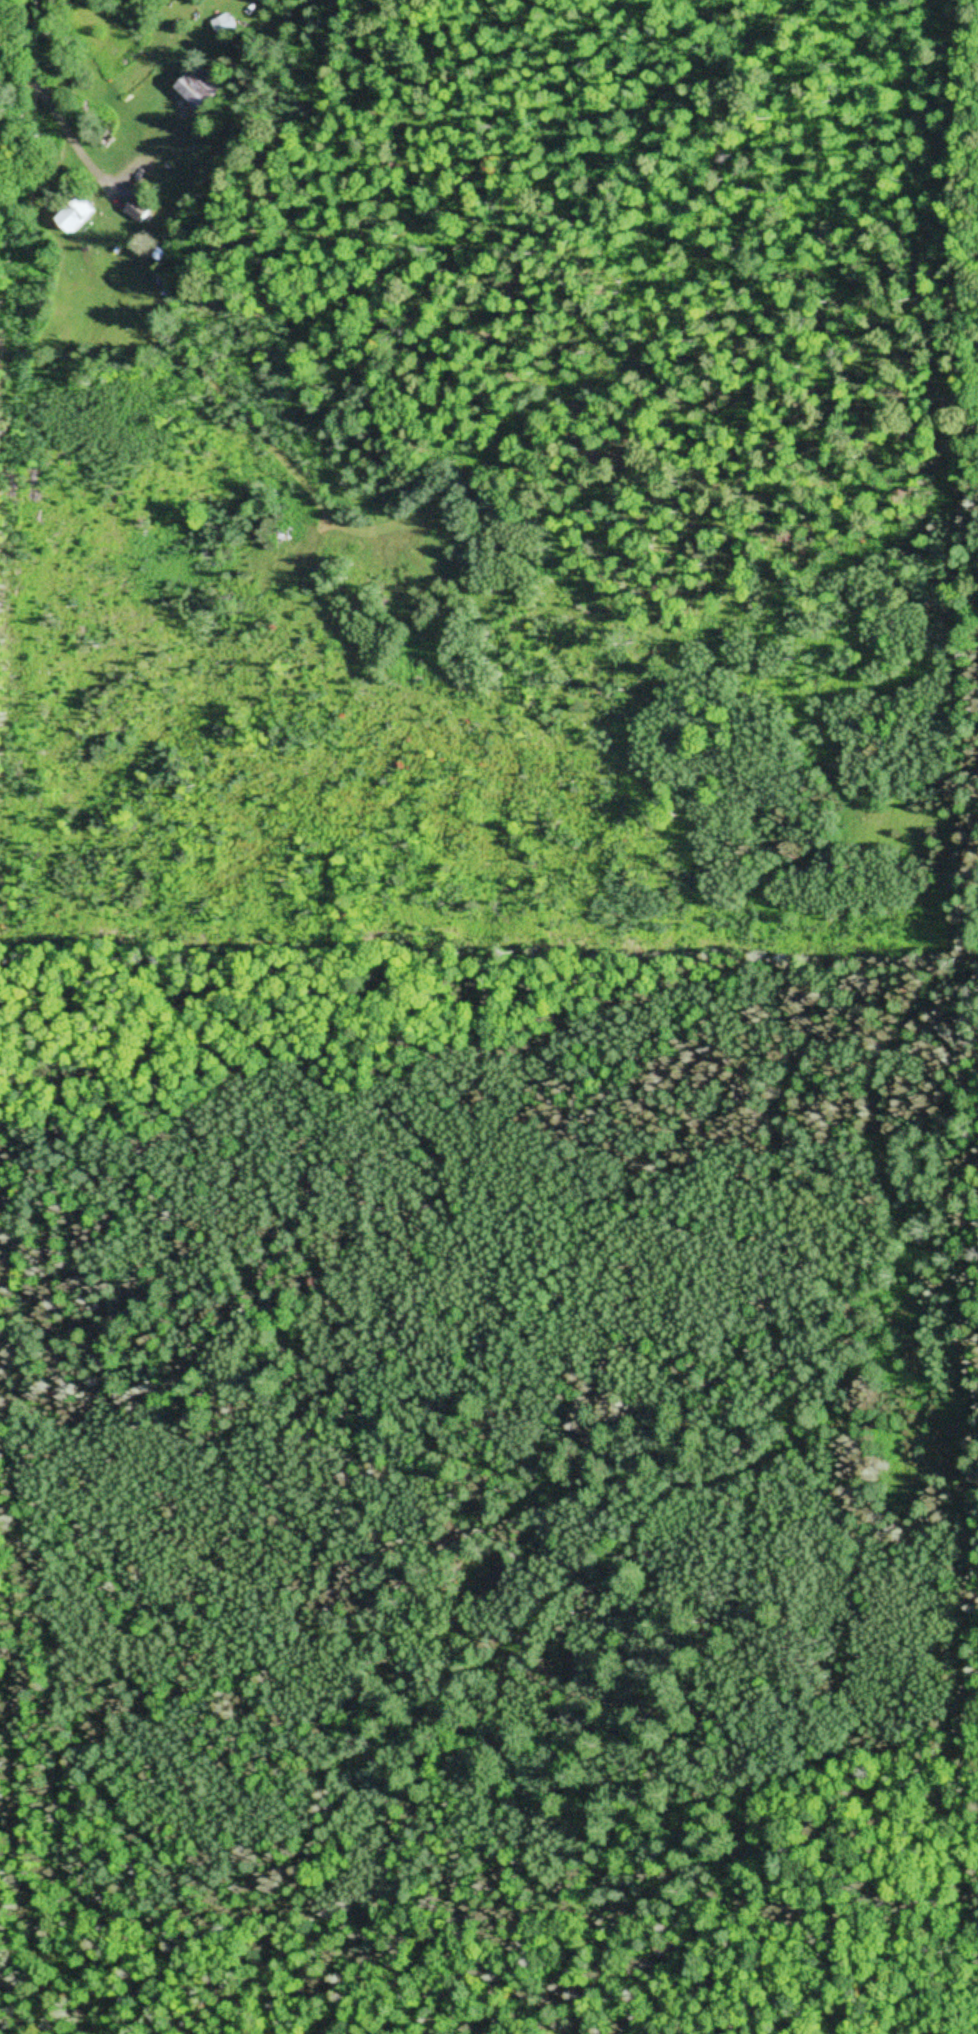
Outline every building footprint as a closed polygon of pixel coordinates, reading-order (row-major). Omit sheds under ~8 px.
[(214,21),(222,37),(239,28),(231,13),(214,21)] [(130,209),(147,223),(158,209),(141,195),(130,209)]
